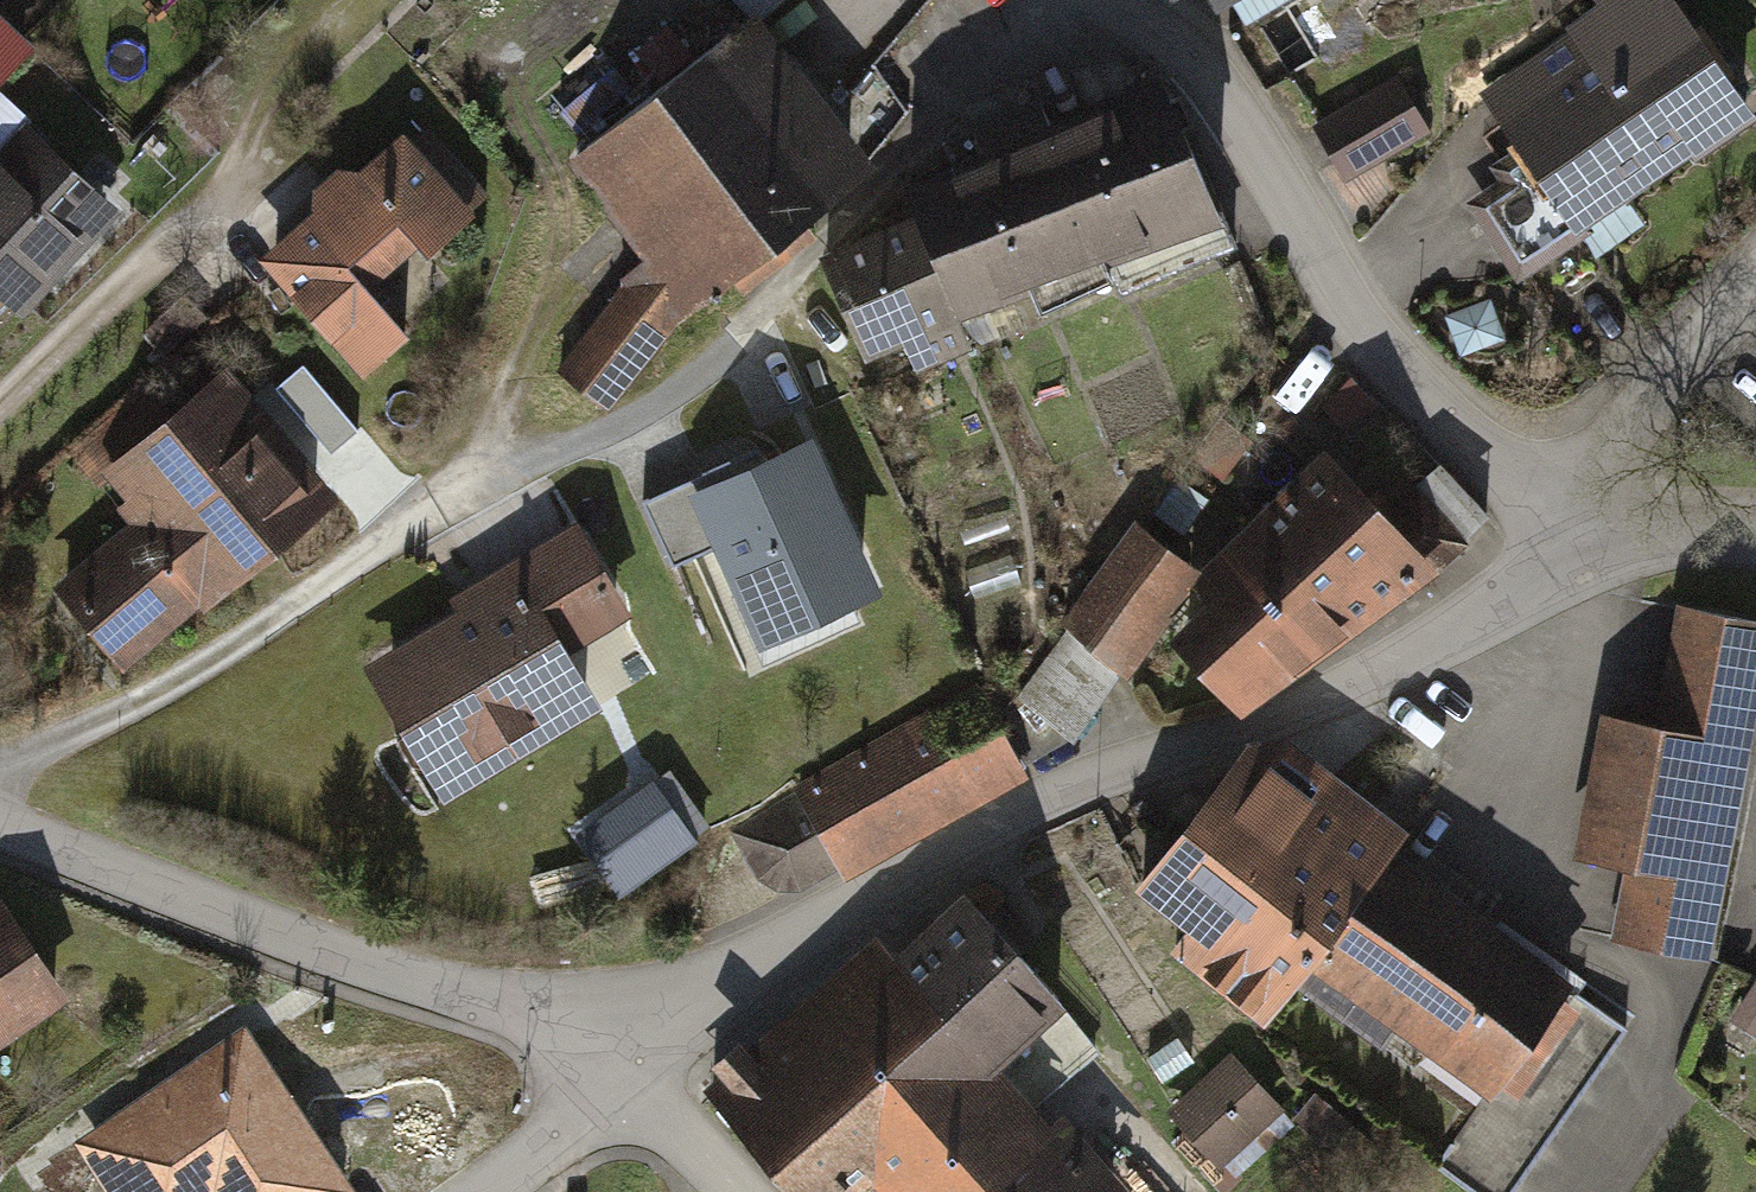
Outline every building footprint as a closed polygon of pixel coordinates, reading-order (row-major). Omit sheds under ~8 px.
[(1218,28),(1267,0),(1190,0),(1218,28)] [(1503,279),(1561,239),(1738,119),(1656,0),(1574,0),(1584,15),(1463,98),(1502,155),(1476,173),(1487,189),(1455,210),(1503,279)] [(858,180),(737,21),(547,164),(625,267),(668,323),(858,180)] [(30,58),(0,32),(0,91),(30,58)] [(1297,129),(1332,187),(1418,137),(1384,78),(1297,129)] [(902,227),(944,334),(1084,278),(1091,296),(1208,249),(1145,93),(1034,137),(1023,112),(952,140),(962,166),(889,195),(902,227)] [(107,223),(9,133),(0,142),(0,324),(7,330),(107,223)] [(243,271),(347,389),(395,348),(354,301),(404,258),(414,269),(463,227),(456,219),(474,204),(411,133),(394,148),(390,143),(345,182),(321,179),(297,200),(298,223),(243,271)] [(902,227),(801,267),(846,380),(886,364),(893,383),(954,359),(944,334),(902,227)] [(592,417),(668,323),(625,267),(606,283),(539,376),(592,417)] [(40,596),(110,680),(183,619),(187,623),(324,508),(214,377),(86,484),(109,511),(102,517),(115,533),(40,596)] [(811,448),(700,498),(763,636),(874,586),(811,448)] [(1234,527),(1332,648),(1411,591),(1449,555),(1401,499),(1363,526),(1309,459),(1234,527)] [(691,486),(647,507),(679,573),(722,552),(691,486)] [(1332,648),(1234,527),(1179,576),(1169,584),(1175,593),(1189,613),(1146,653),(1217,732),(1332,648)] [(1179,576),(1114,528),(1037,633),(1047,641),(1103,682),(1108,689),(1175,593),(1169,584),(1179,576)] [(342,675),(422,813),(580,721),(546,663),(614,624),(559,531),(429,607),(437,620),(342,675)] [(1708,955),(1755,697),(1755,618),(1680,604),(1659,720),(1597,708),(1569,862),(1619,872),(1607,937),(1708,955)] [(1103,682),(1047,641),(1001,706),(1057,746),(1103,682)] [(980,689),(728,823),(758,877),(779,889),(804,886),(839,867),(845,878),(1025,774),(980,689)] [(1293,983),(1380,857),(1394,839),(1269,742),(1236,749),(1117,901),(1168,942),(1153,958),(1250,1031),(1293,983)] [(661,784),(580,839),(625,905),(706,850),(661,784)] [(1380,857),(1293,983),(1461,1107),(1545,987),(1549,980),(1380,857)] [(945,903),(877,963),(1014,1117),(1082,1057),(945,903)] [(56,1016),(0,925),(0,1051),(56,1016)] [(1042,1124),(1030,1134),(1014,1117),(877,963),(860,943),(726,1061),(720,1053),(692,1078),(698,1086),(682,1100),(764,1191),(1102,1191),(1042,1124)] [(1747,973),(1716,1018),(1755,1050),(1755,980),(1747,973)] [(1447,1191),(1501,1191),(1612,1034),(1545,987),(1461,1107),(1416,1171),(1447,1191)] [(61,1144),(92,1191),(338,1191),(232,1032),(61,1144)] [(1206,1171),(1271,1114),(1218,1054),(1153,1111),(1206,1171)]
